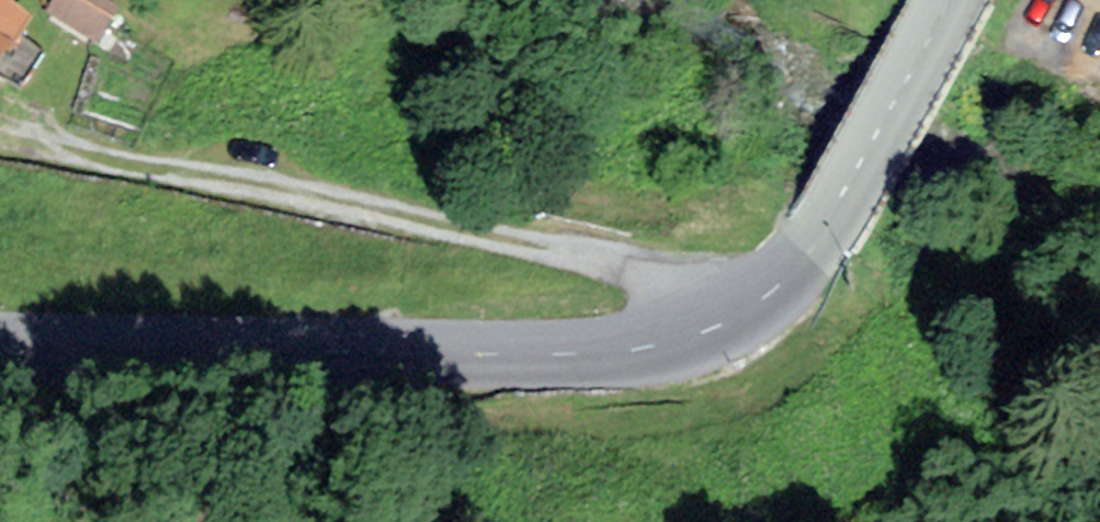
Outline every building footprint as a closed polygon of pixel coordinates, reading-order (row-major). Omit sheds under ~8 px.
[(0,0),(0,42),(19,13),(0,0)] [(118,3),(112,0),(54,0),(49,9),(100,36),(118,3)] [(1008,33),(1066,57),(1084,11),(1057,0),(1021,0),(1008,33)]
